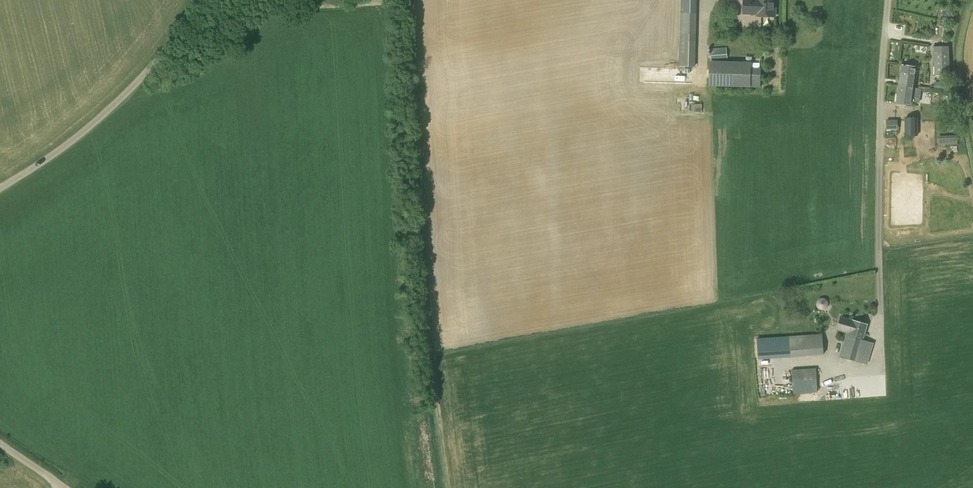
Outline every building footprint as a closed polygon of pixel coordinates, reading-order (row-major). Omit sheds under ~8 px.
[(695,0),(681,0),(680,65),(694,65),(695,0)] [(775,0),(743,0),(743,12),(757,13),(757,15),(775,16),(775,0)] [(949,46),(934,47),(935,75),(950,75),(949,46)] [(711,59),(727,58),(726,47),(710,49),(711,59)] [(761,88),(761,68),(751,68),(751,62),(710,61),(709,86),(761,88)] [(901,65),(898,84),(915,87),(918,67),(901,65)] [(949,83),(935,82),(934,88),(948,90),(949,83)] [(912,107),(915,87),(898,84),(895,105),(912,107)] [(905,136),(918,136),(918,118),(905,118),(905,136)] [(886,130),(898,130),(898,120),(886,120),(886,130)] [(938,145),(957,144),(957,135),(938,136),(938,145)] [(816,303),(816,304),(816,306),(817,307),(818,309),(819,309),(820,310),(821,310),(823,310),(824,310),(825,310),(826,309),(827,308),(828,307),(828,306),(829,305),(829,304),(828,303),(828,301),(827,300),(826,299),(825,299),(824,298),(823,298),(822,298),(821,298),(820,298),(819,299),(818,300),(817,301),(816,302),(816,303)] [(846,335),(863,339),(867,324),(852,320),(852,321),(841,317),(838,328),(847,331),(846,335)] [(790,355),(823,353),(822,333),(789,335),(790,355)] [(873,342),(863,339),(846,335),(840,355),(867,363),(873,342)] [(792,392),(817,391),(816,367),(791,368),(792,392)]
